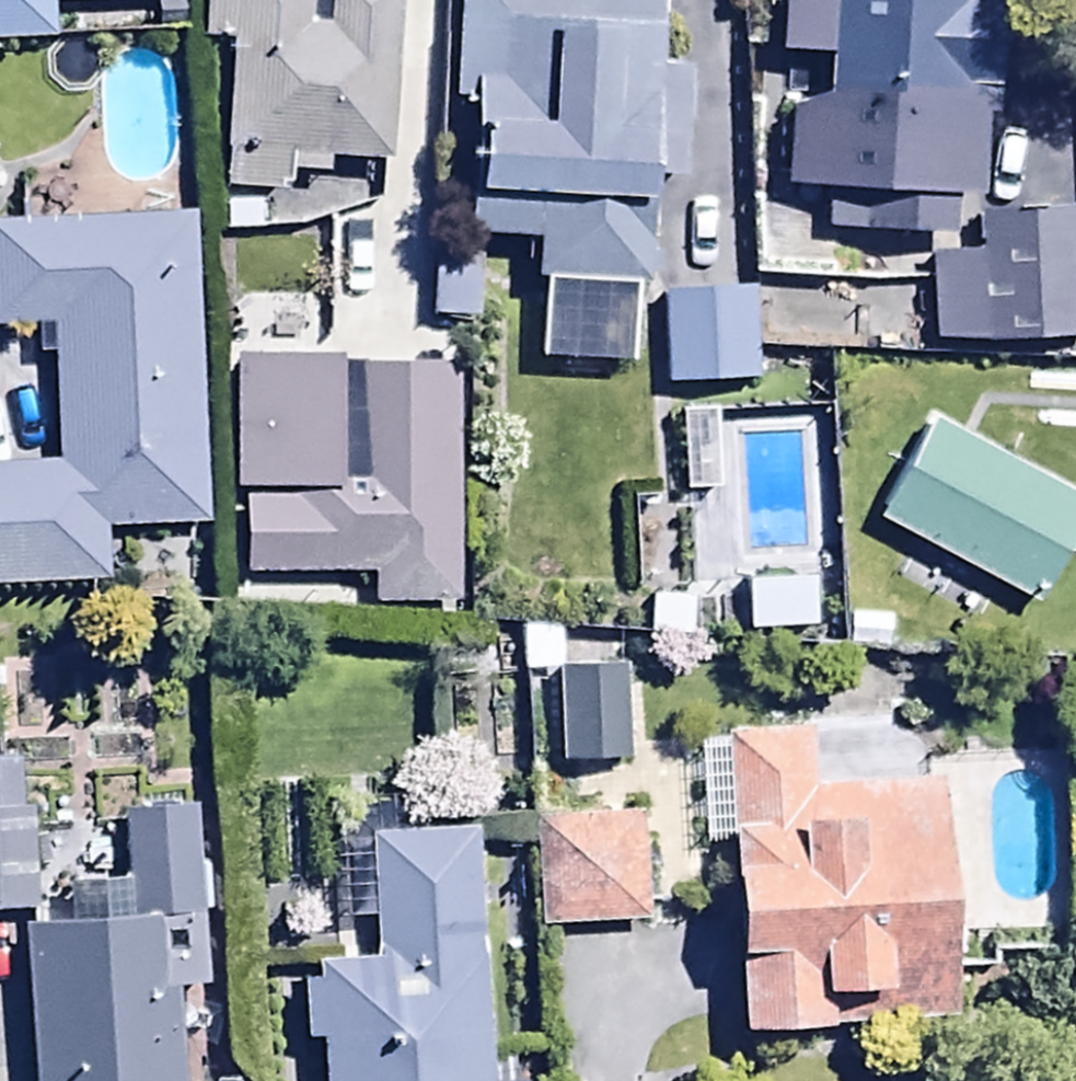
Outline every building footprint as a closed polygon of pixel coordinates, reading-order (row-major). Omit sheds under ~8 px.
[(51,32),(49,0),(0,0),(0,35),(51,32)] [(198,31),(224,31),(221,183),(285,185),(286,168),(329,169),(329,148),(386,149),(389,0),(326,0),(326,9),(306,9),(306,0),(198,0),(198,31)] [(450,132),(467,132),(463,229),(524,231),(523,264),(534,265),(531,355),(628,359),(631,271),(651,271),(655,163),(681,164),(685,50),(651,48),(653,0),(452,0),(450,132)] [(823,219),(953,223),(957,106),(993,107),(997,0),(773,0),(772,43),(820,45),(818,86),(783,85),(780,179),(825,181),(823,219)] [(927,338),(1075,333),(1075,204),(976,208),(977,246),(924,248),(927,338)] [(0,221),(0,322),(46,319),(49,379),(12,381),(15,442),(50,440),(50,456),(0,458),(0,581),(107,576),(105,526),(203,520),(186,210),(0,221)] [(427,247),(427,313),(476,315),(477,248),(427,247)] [(662,380),(759,375),(754,283),(657,288),(662,380)] [(332,346),(229,346),(229,481),(237,481),(237,568),(365,568),(365,596),(454,596),(454,358),(332,358),(332,346)] [(875,514),(1039,597),(1075,523),(1075,491),(925,415),(875,514)] [(694,632),(696,588),(643,586),(640,630),(694,632)] [(549,763),(623,761),(621,662),(560,663),(559,624),(514,625),(515,673),(548,672),(549,763)] [(723,722),(737,1013),(952,1004),(941,769),(814,775),(811,718),(723,722)] [(32,819),(19,819),(17,785),(0,786),(0,923),(37,922),(32,819)] [(31,1080),(181,1080),(176,981),(199,980),(189,790),(124,793),(129,899),(44,903),(46,941),(24,942),(31,1080)] [(531,812),(535,916),(642,912),(638,808),(531,812)] [(473,819),(363,823),(367,951),(310,953),(310,971),(294,971),(296,1035),(312,1034),(314,1080),(483,1080),(473,819)]
